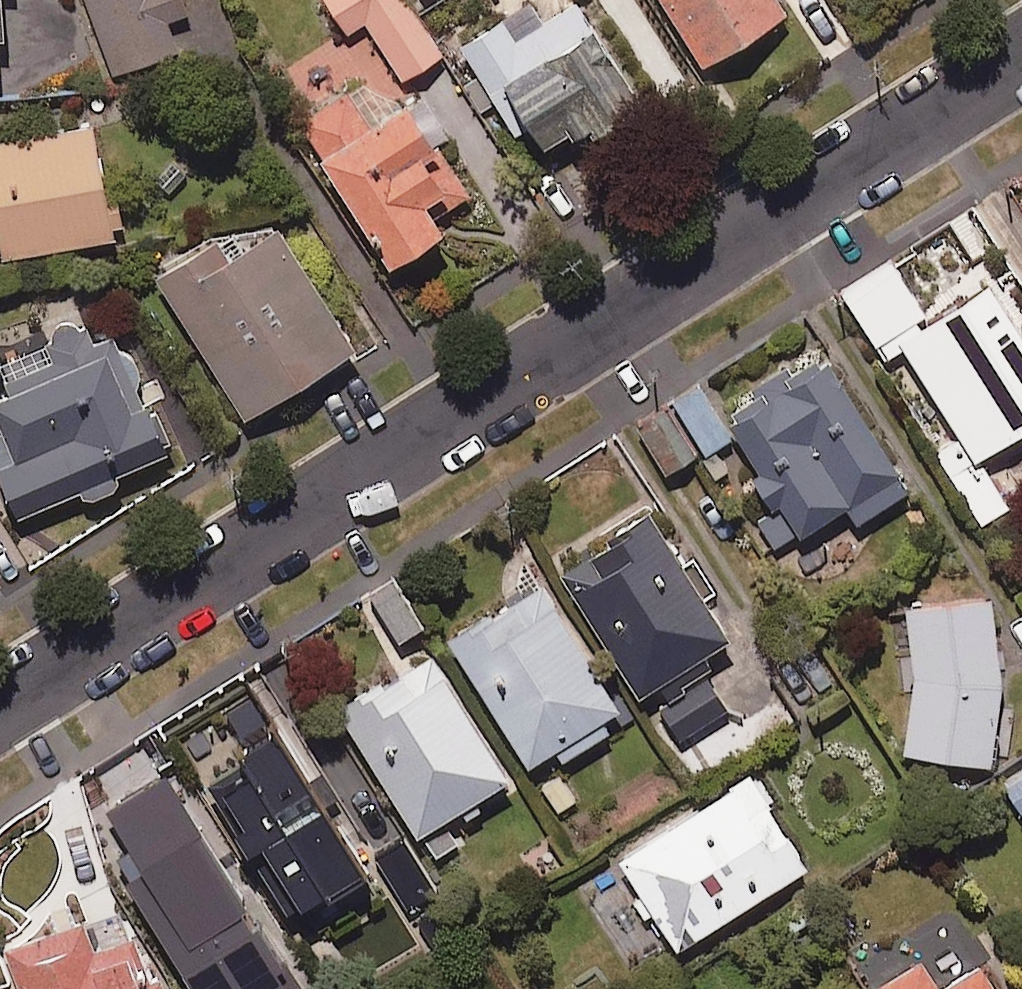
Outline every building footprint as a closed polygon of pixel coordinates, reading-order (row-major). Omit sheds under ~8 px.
[(13,76),(9,0),(0,0),(0,77),(13,76)] [(114,78),(182,54),(172,25),(193,18),(186,0),(86,0),(114,78)] [(447,57),(410,0),(330,0),(351,32),(368,21),(408,83),(447,57)] [(711,73),(807,12),(800,0),(665,0),(711,73)] [(535,2),(462,50),(521,140),(533,132),(550,157),(596,127),(609,146),(656,115),(581,2),(549,23),(535,2)] [(475,202),(448,158),(418,109),(378,134),(353,93),(306,122),(399,275),(455,241),(443,222),(475,202)] [(102,129),(0,147),(0,212),(9,262),(122,242),(102,129)] [(364,356),(288,234),(251,257),(238,236),(165,282),(253,424),(364,356)] [(965,291),(896,334),(970,454),(1021,421),(1021,332),(1019,327),(996,342),(965,291)] [(35,576),(12,528),(87,493),(93,505),(127,490),(123,481),(175,456),(122,341),(98,352),(84,322),(38,344),(56,383),(0,409),(0,592),(35,576)] [(729,429),(749,461),(742,466),(764,499),(771,495),(774,500),(753,514),(770,540),(839,496),(850,513),(902,479),(817,346),(714,412),(696,383),(677,395),(708,443),(729,429)] [(690,445),(664,406),(635,425),(660,465),(690,445)] [(680,732),(728,702),(705,666),(713,661),(702,644),(731,625),(711,594),(717,590),(693,552),(687,556),(651,500),(560,558),(641,684),(659,672),(671,691),(659,699),(680,732)] [(424,616),(396,570),(371,585),(400,631),(424,616)] [(554,737),(562,750),(611,720),(627,710),(542,572),(451,628),(528,753),(554,737)] [(992,749),(991,595),(904,595),(904,749),(992,749)] [(461,838),(441,806),(508,765),(432,641),(341,698),(417,821),(437,852),(461,838)] [(374,838),(284,708),(243,735),(252,748),(207,779),(243,832),(262,819),(277,840),(256,854),(287,898),(374,838)] [(809,850),(751,762),(621,848),(679,936),(809,850)] [(1001,779),(1021,812),(1021,766),(1001,779)] [(435,884),(403,834),(377,852),(409,901),(435,884)] [(138,927),(95,946),(80,913),(5,947),(12,962),(0,968),(0,971),(8,988),(167,988),(138,927)] [(996,948),(942,981),(923,950),(878,977),(885,988),(1021,988),(996,948)]
